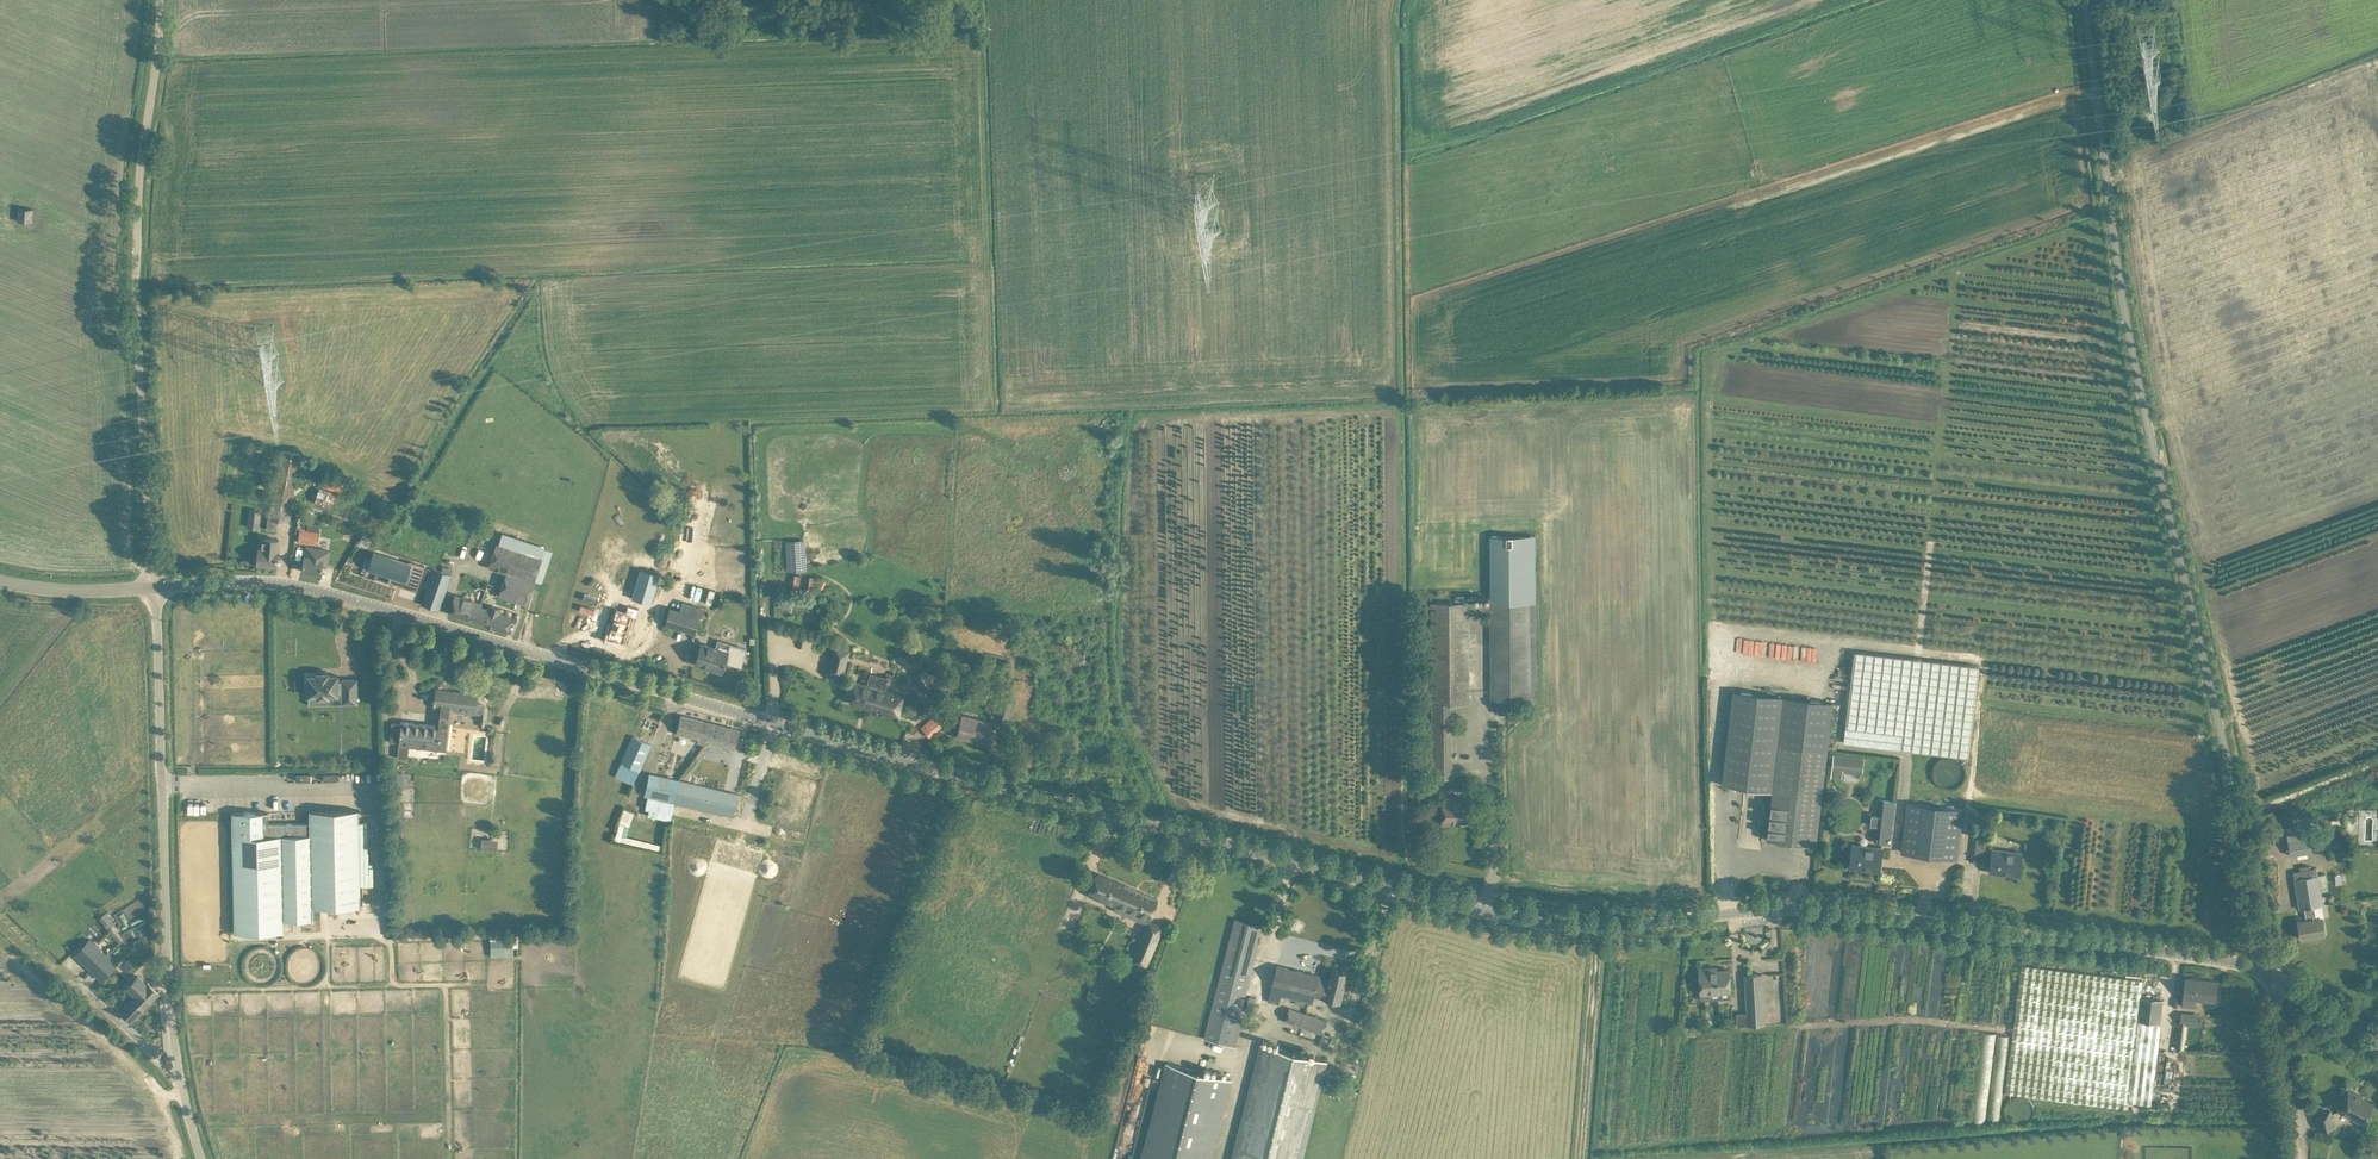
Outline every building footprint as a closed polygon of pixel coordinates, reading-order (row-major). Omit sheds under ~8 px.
[(20,220),(32,221),(33,208),(21,207),(20,220)] [(288,522),(299,459),(300,456),(281,452),(269,519),(288,522)] [(345,494),(352,479),(326,468),(319,483),(345,494)] [(263,509),(250,507),(250,517),(262,518),(263,509)] [(300,529),(298,541),(306,542),(316,543),(319,544),(319,538),(320,531),(321,529),(322,523),(309,521),(308,529),(306,529),(300,528),(300,529)] [(257,563),(276,565),(279,536),(259,534),(257,563)] [(1491,602),(1430,603),(1431,703),(1451,703),(1469,702),(1468,611),(1490,610),(1492,702),(1497,702),(1509,702),(1538,702),(1536,535),(1490,535),(1491,595),(1491,602)] [(804,538),(784,539),(786,569),(805,568),(804,538)] [(533,580),(541,558),(495,543),(488,566),(506,572),(499,594),(526,603),(530,591),(533,580)] [(301,570),(321,574),(322,565),(326,566),(329,550),(306,545),(301,570)] [(368,545),(350,575),(359,580),(377,550),(368,545)] [(378,552),(372,569),(389,574),(388,577),(402,582),(405,572),(410,574),(412,570),(420,572),(423,564),(408,559),(407,562),(378,552)] [(422,603),(439,608),(450,573),(433,568),(422,603)] [(644,583),(640,598),(649,601),(653,586),(644,583)] [(455,594),(453,600),(449,612),(476,620),(480,606),(481,603),(455,594)] [(792,598),(778,596),(777,604),(791,606),(792,598)] [(670,608),(665,623),(694,632),(698,616),(701,607),(682,601),(679,611),(670,608)] [(480,606),(476,620),(506,631),(511,616),(499,612),(501,608),(490,604),(489,609),(480,606)] [(616,608),(607,637),(624,642),(632,615),(635,616),(638,608),(628,605),(626,611),(616,608)] [(826,615),(823,626),(828,628),(832,617),(826,615)] [(727,651),(716,647),(701,643),(695,663),(722,671),(725,661),(741,666),(747,648),(729,643),(727,651)] [(843,649),(844,646),(835,644),(827,672),(842,676),(849,651),(843,649)] [(1855,651),(1844,742),(1968,757),(1979,666),(1855,651)] [(925,668),(915,675),(925,691),(934,686),(941,686),(941,673),(935,673),(935,676),(930,675),(928,673),(925,668)] [(318,694),(318,696),(328,696),(328,694),(338,694),(338,693),(342,693),(342,703),(357,702),(356,679),(342,679),(342,681),(337,681),(337,674),(328,674),(328,672),(317,672),(317,675),(308,675),(308,681),(306,681),(306,688),(308,688),(308,694),(318,694)] [(851,696),(849,702),(879,710),(899,715),(899,712),(904,695),(885,689),(855,681),(851,696)] [(484,705),(481,704),(481,707),(477,707),(478,695),(436,689),(433,708),(439,708),(437,725),(402,720),(401,722),(400,721),(400,722),(392,721),(389,740),(398,741),(398,743),(399,743),(399,740),(446,747),(451,710),(476,713),(480,714),(479,721),(481,721),(480,726),(484,726),(485,722),(486,722),(487,708),(484,708),(484,705)] [(1773,790),(1769,827),(1767,839),(1816,845),(1833,701),(1734,689),(1723,784),(1773,790)] [(1001,699),(997,716),(1007,719),(1011,702),(1001,699)] [(921,727),(928,735),(928,736),(950,716),(942,708),(921,727)] [(697,742),(704,744),(710,722),(681,714),(676,732),(699,738),(697,742)] [(992,723),(962,715),(957,735),(970,738),(971,735),(988,740),(992,723)] [(1432,717),(1432,777),(1451,777),(1451,717),(1432,717)] [(704,744),(709,745),(710,741),(735,748),(739,729),(710,722),(704,744)] [(487,725),(486,732),(494,733),(494,725),(487,725)] [(634,733),(621,760),(639,769),(652,742),(634,733)] [(785,753),(774,755),(776,769),(787,767),(785,753)] [(1842,770),(1862,772),(1864,757),(1834,754),(1832,776),(1842,777),(1842,770)] [(639,769),(621,760),(615,774),(633,782),(639,769)] [(675,801),(680,779),(649,772),(644,794),(648,795),(675,801)] [(739,793),(680,779),(675,801),(734,815),(739,793)] [(648,795),(645,808),(649,809),(648,815),(670,820),(672,814),(673,806),(675,801),(648,795)] [(1443,797),(1443,812),(1443,824),(1454,823),(1454,820),(1473,820),(1473,797),(1443,797)] [(1881,826),(1879,842),(1890,843),(1895,801),(1884,799),(1883,816),(1872,815),(1871,825),(1881,826)] [(1904,839),(1902,851),(1957,857),(1958,845),(1963,809),(1940,806),(1908,802),(1904,839)] [(738,806),(733,827),(748,830),(753,809),(738,806)] [(624,807),(617,838),(661,849),(662,843),(631,835),(637,810),(624,807)] [(245,812),(232,812),(234,932),(283,931),(283,919),(313,919),(313,907),(352,906),(360,906),(359,809),(309,810),(309,812),(309,821),(309,823),(263,824),(262,812),(268,812),(268,811),(245,812)] [(2319,825),(2332,824),(2331,812),(2317,814),(2319,825)] [(2286,826),(2290,854),(2326,848),(2324,834),(2311,836),(2309,822),(2286,826)] [(1822,841),(1830,841),(1831,826),(1822,826),(1822,841)] [(1969,861),(1984,862),(1988,828),(1973,826),(1969,861)] [(483,848),(500,848),(500,838),(483,837),(483,848)] [(1853,844),(1852,855),(1850,867),(1879,870),(1882,847),(1853,844)] [(1993,848),(1991,860),(1990,872),(2019,875),(2022,852),(1993,848)] [(1118,904),(1149,917),(1158,898),(1098,872),(1089,894),(1118,906),(1118,904)] [(2313,906),(2322,905),(2316,874),(2294,878),(2300,908),(2305,908),(2307,919),(2298,920),(2301,938),(2325,934),(2322,916),(2315,917),(2313,906)] [(99,917),(108,929),(115,923),(111,917),(112,916),(108,910),(99,917)] [(1236,918),(1233,929),(1212,1009),(1205,1038),(1237,1046),(1244,1018),(1240,1017),(1263,925),(1236,918)] [(1157,939),(1143,933),(1131,960),(1145,966),(1157,939)] [(116,964),(90,938),(75,954),(101,979),(116,964)] [(515,955),(515,942),(491,943),(492,955),(515,955)] [(1334,968),(1330,981),(1319,978),(1320,975),(1277,964),(1268,1000),(1279,1003),(1282,994),(1313,1002),(1315,995),(1341,1002),(1348,971),(1334,968)] [(2022,966),(2007,1094),(2129,1108),(2129,1101),(2139,1020),(2160,1023),(2161,1011),(2163,999),(2147,997),(2145,997),(2145,995),(2142,995),(2143,980),(2022,966)] [(1711,970),(1710,967),(1699,968),(1701,992),(1731,990),(1730,969),(1711,970)] [(1745,974),(1749,1024),(1766,1023),(1762,973),(1745,974)] [(131,1021),(159,992),(148,981),(147,983),(138,975),(130,983),(127,986),(135,995),(120,1010),(131,1021)] [(2219,980),(2185,976),(2182,1005),(2195,1007),(2196,998),(2216,1000),(2219,980)] [(1090,985),(1086,997),(1097,1000),(1103,982),(1092,979),(1090,985)] [(1255,1002),(1249,1000),(1245,1012),(1252,1013),(1255,1002)] [(1320,1042),(1321,1043),(1320,1045),(1328,1048),(1332,1035),(1324,1032),(1328,1020),(1290,1008),(1286,1021),(1323,1033),(1320,1042)] [(2180,1011),(2179,1024),(2187,1024),(2199,1026),(2201,1013),(2180,1011)] [(2151,1103),(2160,1023),(2139,1020),(2129,1101),(2151,1103)] [(1343,1025),(1342,1030),(1346,1034),(1351,1032),(1352,1026),(1348,1023),(1343,1025)] [(2179,1024),(2176,1047),(2184,1048),(2187,1024),(2179,1024)] [(1262,1044),(1233,1158),(1302,1158),(1327,1060),(1262,1044)] [(1165,1061),(1140,1158),(1212,1158),(1232,1079),(1165,1061)] [(2362,1094),(2349,1087),(2337,1108),(2362,1122),(2373,1103),(2361,1096),(2362,1094)] [(2320,1129),(2334,1126),(2330,1110),(2316,1113),(2320,1129)]
